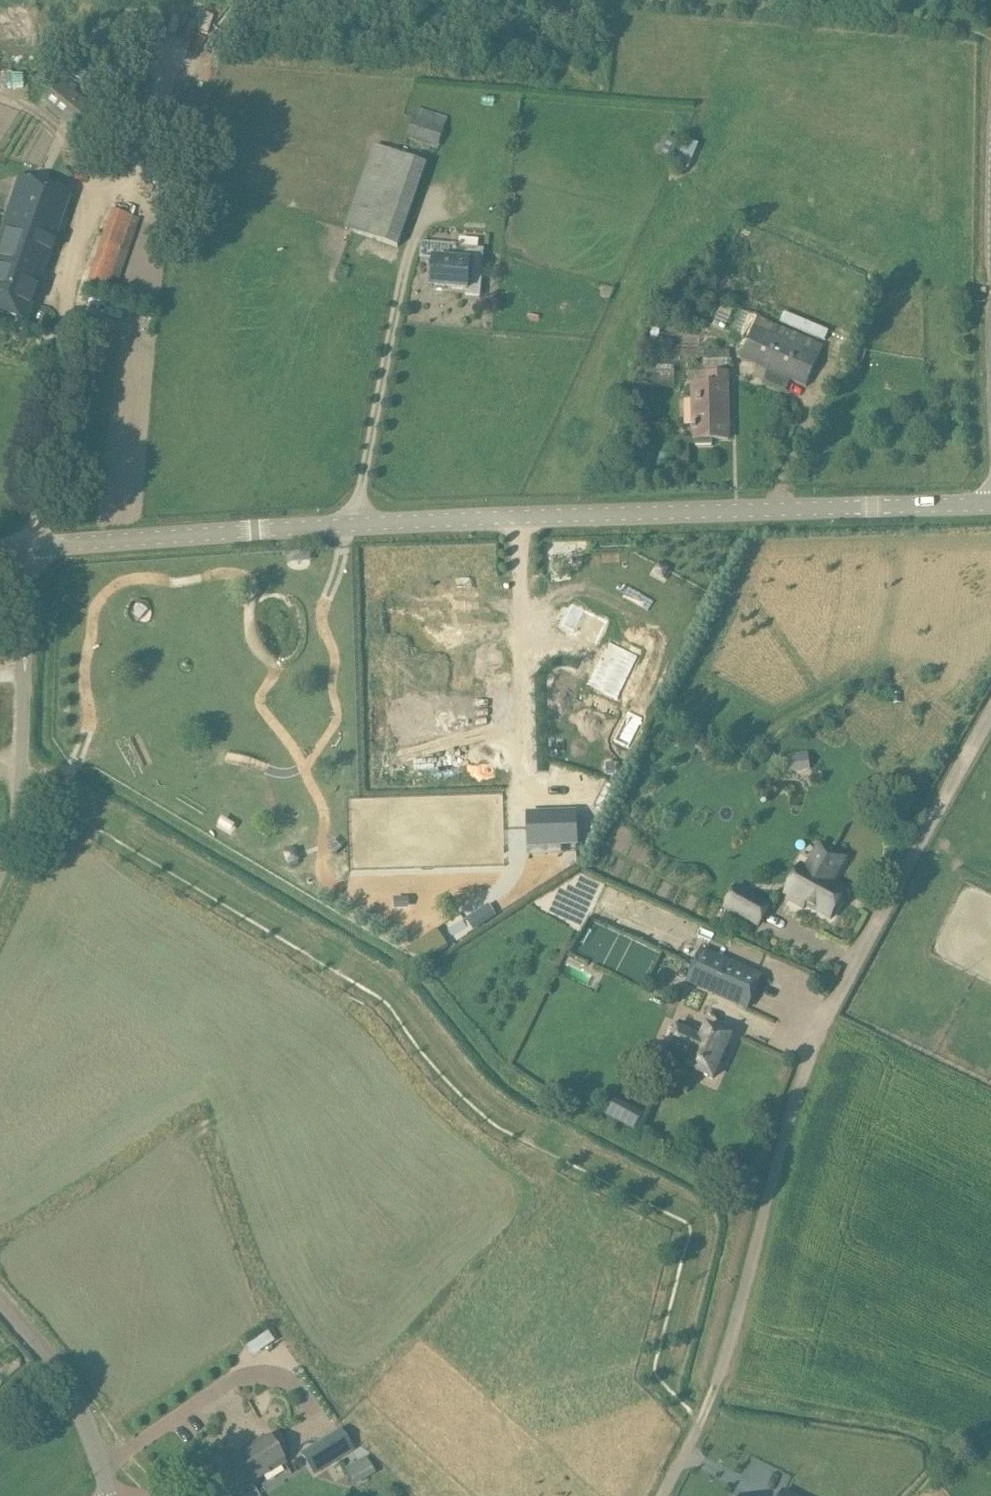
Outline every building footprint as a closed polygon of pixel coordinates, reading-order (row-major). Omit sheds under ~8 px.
[(90,107),(60,81),(41,104),(71,129),(90,107)] [(448,117),(418,108),(408,140),(438,149),(448,117)] [(428,165),(375,147),(346,230),(398,248),(428,165)] [(19,179),(0,237),(0,313),(28,323),(70,196),(19,179)] [(105,209),(90,283),(114,287),(128,214),(105,209)] [(485,250),(455,248),(454,261),(436,259),(433,290),(468,293),(467,297),(481,299),(485,250)] [(758,318),(742,311),(728,341),(745,349),(740,359),(758,368),(754,378),(786,393),(791,381),(804,388),(824,346),(758,318)] [(676,367),(647,366),(647,375),(676,376),(676,367)] [(729,442),(728,373),(705,374),(705,387),(695,387),(696,447),(713,446),(713,442),(729,442)] [(659,566),(654,575),(664,581),(664,580),(667,581),(672,573),(669,571),(669,570),(668,570),(669,567),(662,563),(660,566),(659,566)] [(596,617),(585,638),(598,644),(608,623),(596,617)] [(609,642),(587,685),(618,700),(639,657),(609,642)] [(697,742),(696,749),(706,751),(707,744),(697,742)] [(789,774),(810,772),(808,754),(788,755),(789,774)] [(615,765),(604,768),(608,781),(618,778),(615,765)] [(576,816),(528,818),(530,849),(578,846),(576,816)] [(846,859),(825,848),(811,872),(801,867),(786,895),(791,898),(789,901),(804,910),(806,906),(831,920),(847,892),(832,884),(846,859)] [(770,907),(736,888),(726,908),(759,926),(770,907)] [(490,905),(466,920),(474,932),(497,917),(490,905)] [(692,974),(688,982),(702,989),(747,1009),(761,979),(716,958),(715,959),(701,953),(692,974)] [(704,1034),(681,1024),(668,1053),(691,1064),(689,1069),(713,1080),(732,1038),(708,1027),(704,1034)] [(37,1398),(30,1391),(15,1405),(22,1412),(37,1398)] [(352,1452),(339,1431),(302,1454),(314,1475),(352,1452)] [(234,1459),(250,1486),(284,1465),(268,1438),(234,1459)] [(375,1475),(365,1457),(345,1468),(354,1486),(375,1475)] [(250,1486),(234,1459),(199,1480),(209,1495),(234,1495),(250,1486)]
